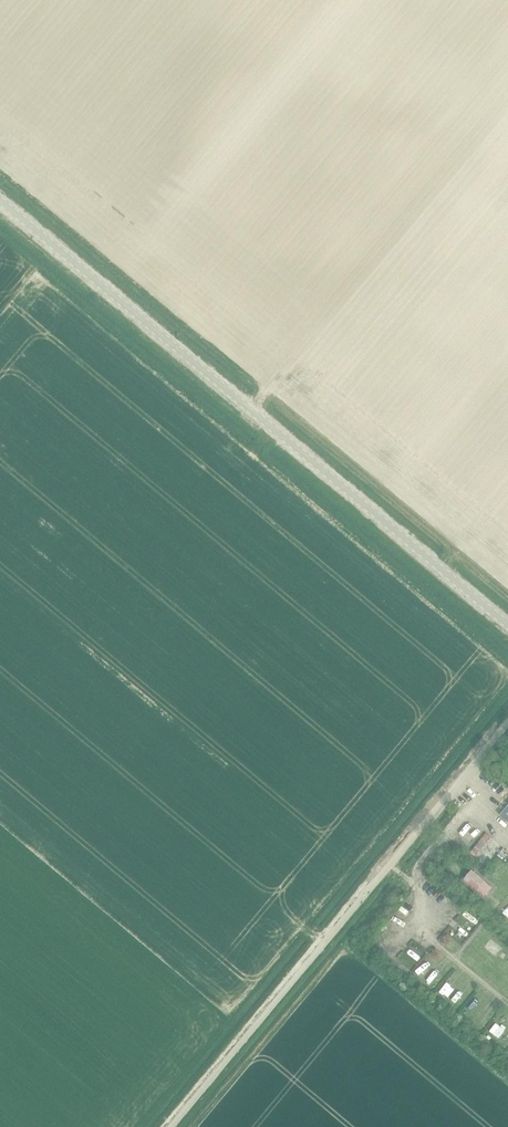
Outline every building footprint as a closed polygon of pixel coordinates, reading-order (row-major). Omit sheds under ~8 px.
[(504,782),(507,778),(507,772),(502,767),(496,775),(504,782)] [(485,834),(469,853),(474,856),(489,838),(485,834)] [(472,869),(486,880),(495,869),(480,858),(472,869)] [(465,883),(457,893),(469,904),(477,894),(486,883),(473,873),(465,883)] [(497,877),(490,883),(498,891),(505,884),(497,877)] [(413,888),(401,903),(412,911),(423,896),(413,888)] [(391,915),(380,930),(392,939),(396,933),(391,930),(398,921),(391,915)] [(438,960),(429,966),(434,974),(443,968),(438,960)] [(466,973),(457,987),(465,992),(474,978),(466,973)] [(483,1015),(489,1006),(483,1001),(477,1010),(483,1015)]
